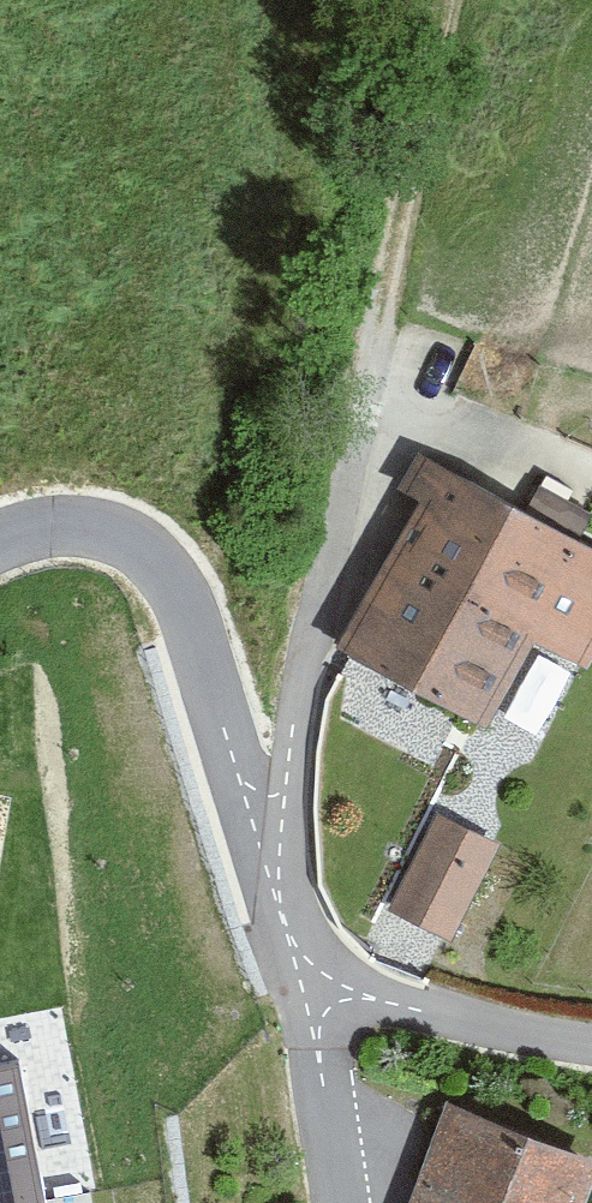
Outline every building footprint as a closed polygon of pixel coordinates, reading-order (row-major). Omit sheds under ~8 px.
[(338,645),(482,721),(532,637),(588,666),(591,658),(591,548),(421,456),(402,489),(421,498),(338,645)] [(504,843),(437,810),(388,908),(455,941),(504,843)] [(0,1064),(0,1202),(29,1202),(45,1200),(18,1061),(0,1064)] [(454,1109),(417,1202),(579,1202),(591,1168),(591,1162),(454,1109)]
